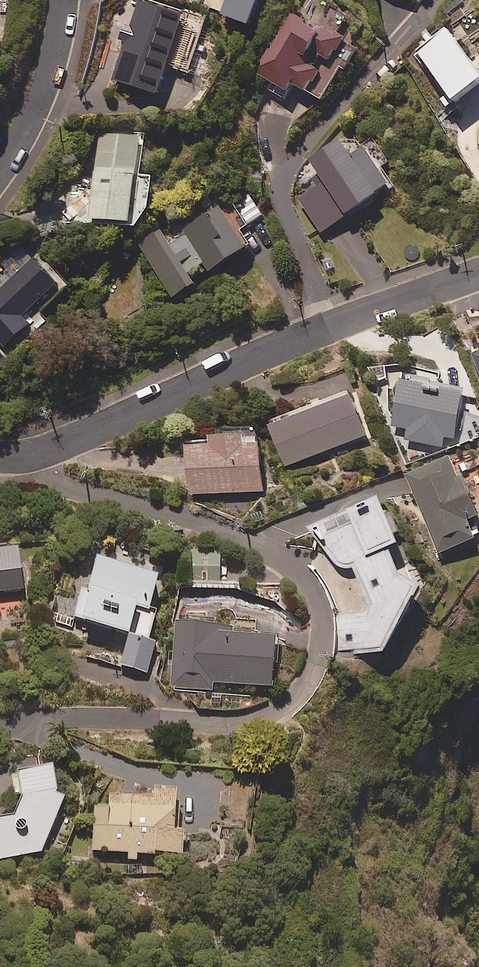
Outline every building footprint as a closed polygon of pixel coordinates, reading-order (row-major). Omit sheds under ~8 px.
[(143,0),(130,0),(118,39),(123,40),(110,80),(159,96),(168,66),(173,67),(190,15),(143,0)] [(222,15),(248,26),(259,0),(228,0),(222,15)] [(322,0),(307,0),(297,17),(291,14),(255,74),(286,93),(292,83),(322,101),(341,68),(345,70),(358,50),(337,37),(349,16),(322,0)] [(467,15),(414,53),(455,108),(478,91),(478,37),(478,35),(477,15),(467,15)] [(215,38),(199,32),(184,69),(201,76),(215,38)] [(143,138),(98,133),(93,186),(71,184),(67,218),(148,227),(153,177),(139,176),(143,138)] [(389,162),(374,140),(350,156),(340,140),(312,159),(324,176),(296,195),(323,234),(393,186),(381,168),(389,162)] [(247,249),(219,207),(171,238),(169,235),(143,251),(173,297),(247,249)] [(34,257),(0,290),(0,342),(7,349),(31,326),(38,332),(50,321),(42,313),(66,290),(34,257)] [(466,391),(403,378),(393,427),(409,430),(407,440),(443,448),(445,437),(455,439),(466,391)] [(368,436),(352,395),(271,425),(286,466),(368,436)] [(263,491),(259,433),(211,436),(212,442),(187,444),(190,496),(263,491)] [(451,460),(409,476),(440,554),(476,540),(469,522),(478,518),(478,512),(465,478),(460,480),(451,460)] [(401,546),(383,502),(322,526),(340,571),(357,564),(365,584),(365,616),(337,615),(336,649),(385,652),(421,589),(402,578),(391,550),(401,546)] [(17,553),(0,555),(0,593),(22,591),(17,553)] [(220,553),(191,553),(191,585),(219,585),(220,553)] [(157,582),(96,565),(87,595),(82,593),(73,623),(129,639),(121,668),(146,675),(154,646),(147,644),(156,614),(148,612),(157,582)] [(230,631),(175,627),(171,688),(211,691),(212,684),(271,689),(274,641),(230,637),(230,631)] [(42,854),(64,802),(54,798),(51,774),(17,778),(21,805),(15,819),(0,821),(0,861),(42,854)] [(93,855),(127,856),(127,863),(136,863),(137,856),(182,858),(183,834),(174,834),(175,794),(153,794),(153,801),(108,800),(108,810),(94,809),(93,855)]
